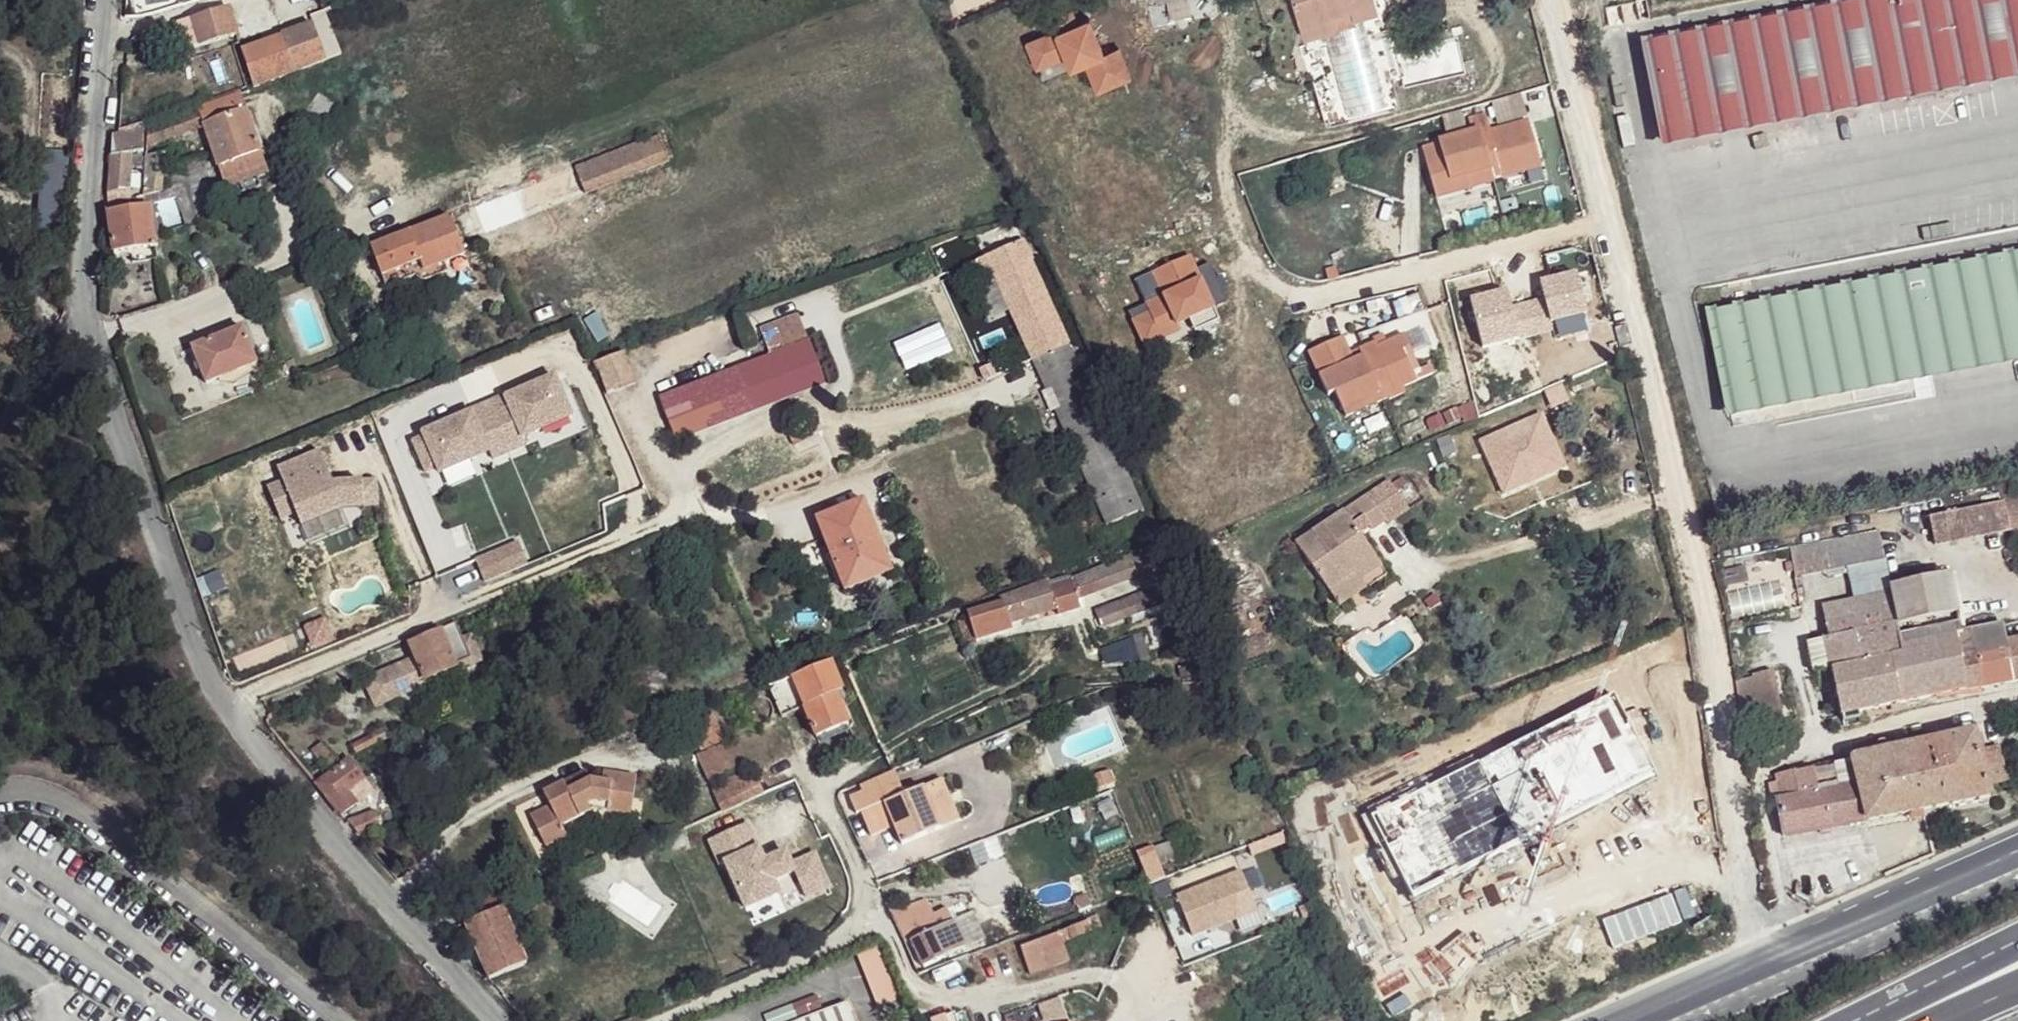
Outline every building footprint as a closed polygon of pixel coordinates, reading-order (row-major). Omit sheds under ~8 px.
[(1290,25),(1320,18),(1319,12),(1360,1),(1359,0),(1282,0),(1290,25)] [(1671,151),(2017,82),(2017,0),(1920,0),(1652,54),(1671,151)] [(1320,18),(1290,25),(1295,42),(1366,22),(1360,1),(1319,12),(1320,18)] [(1117,80),(1134,74),(1122,43),(1107,49),(1094,15),(1082,20),(1076,6),(1052,15),(1057,27),(1030,36),(1040,62),(1069,51),(1084,45),(1089,58),(1097,80),(1113,73),(1117,80)] [(186,23),(193,49),(203,46),(242,33),(237,7),(186,23)] [(318,25),(288,35),(298,73),(329,62),(318,25)] [(288,35),(249,50),(259,86),(298,73),(288,35)] [(1069,51),(1074,64),(1089,58),(1084,45),(1069,51)] [(193,49),(177,53),(183,78),(208,70),(203,46),(193,49)] [(1097,80),(1100,87),(1117,80),(1113,73),(1097,80)] [(150,138),(149,146),(208,125),(251,109),(246,97),(150,130),(150,138)] [(251,109),(208,125),(232,182),(270,167),(251,109)] [(1446,158),(1429,162),(1439,200),(1475,191),(1475,188),(1471,177),(1495,171),(1493,164),(1502,161),(1507,180),(1546,169),(1533,126),(1495,137),(1497,146),(1488,148),(1485,134),(1443,145),(1446,158)] [(476,211),(487,236),(671,163),(658,135),(476,211)] [(148,153),(149,146),(150,138),(120,138),(115,193),(134,194),(135,154),(148,153)] [(148,153),(148,193),(164,191),(163,153),(148,153)] [(160,207),(117,214),(125,254),(162,247),(160,207)] [(414,236),(425,262),(465,245),(454,222),(414,236)] [(1033,250),(1022,226),(1015,229),(1026,253),(1029,252),(1033,250)] [(1083,377),(1029,252),(1026,253),(1015,229),(989,242),(992,250),(999,263),(994,265),(1051,389),(1083,377)] [(374,252),(389,289),(419,275),(449,265),(470,256),(465,245),(425,262),(414,236),(374,252)] [(992,250),(989,242),(962,254),(966,262),(992,250)] [(1146,353),(1219,321),(1190,254),(1152,271),(1163,295),(1145,302),(1149,312),(1132,320),(1146,353)] [(2017,362),(2017,260),(1716,321),(1736,419),(2017,362)] [(449,265),(419,275),(424,285),(451,274),(449,265)] [(725,318),(629,356),(638,378),(736,342),(725,318)] [(238,326),(188,345),(203,381),(252,364),(238,326)] [(1342,338),(1308,353),(1327,397),(1334,394),(1341,410),(1383,393),(1387,401),(1388,403),(1404,395),(1402,390),(1416,384),(1408,365),(1415,362),(1404,337),(1378,349),(1376,345),(1359,352),(1362,359),(1353,362),(1342,338)] [(666,397),(680,436),(829,376),(816,340),(666,397)] [(628,354),(602,363),(615,392),(641,383),(638,378),(629,356),(628,354)] [(562,372),(407,425),(423,472),(493,448),(492,446),(577,417),(562,372)] [(1083,377),(1051,389),(1113,522),(1144,508),(1083,377)] [(1383,393),(1341,410),(1344,419),(1387,401),(1383,393)] [(1011,410),(1001,414),(1005,424),(1015,420),(1011,410)] [(321,444),(275,463),(282,478),(266,485),(280,518),(300,510),(305,522),(370,495),(359,468),(335,478),(321,444)] [(1389,493),(1366,509),(1377,521),(1390,538),(1409,521),(1389,493)] [(2004,502),(2011,530),(2017,529),(2017,499),(2004,502)] [(871,500),(822,517),(851,587),(900,570),(871,500)] [(1930,519),(1934,546),(2011,530),(2004,502),(1930,519)] [(1366,509),(1301,557),(1331,599),(1354,583),(1364,597),(1389,575),(1356,536),(1377,521),(1366,509)] [(1071,579),(1078,597),(1169,559),(1164,542),(1071,579)] [(526,545),(483,565),(492,585),(509,578),(535,567),(526,545)] [(1896,599),(1902,627),(1963,618),(1955,578),(1894,587),(1896,599)] [(1056,606),(1060,614),(1080,605),(1078,597),(1071,579),(1051,590),(1056,606)] [(1005,606),(1014,624),(1056,606),(1051,590),(1049,581),(1003,599),(1005,606)] [(1101,611),(1107,628),(1177,600),(1171,583),(1101,611)] [(1354,583),(1331,599),(1341,613),(1364,597),(1354,583)] [(1825,617),(1831,642),(1902,627),(1896,599),(1825,617)] [(1005,606),(976,620),(983,641),(1014,629),(1014,624),(1005,606)] [(2006,612),(1963,618),(1968,641),(1982,637),(2010,632),(2006,612)] [(1902,627),(1908,652),(1968,641),(1963,618),(1902,627)] [(423,657),(372,678),(383,705),(434,682),(433,679),(465,665),(466,669),(489,659),(478,634),(471,637),(464,621),(416,642),(423,657)] [(1836,666),(1849,718),(1907,703),(1896,657),(1909,654),(1908,652),(1902,627),(1831,642),(1836,666)] [(2010,632),(1982,637),(1983,645),(2012,639),(2010,632)] [(1982,637),(1968,641),(1971,648),(1983,645),(1982,637)] [(2012,639),(1985,649),(1987,662),(2015,655),(2012,639)] [(1896,657),(1907,703),(1991,686),(1987,662),(1985,649),(1983,645),(1971,648),(1968,641),(1908,652),(1909,654),(1896,657)] [(1816,646),(1823,672),(1836,666),(1831,642),(1816,646)] [(1991,686),(2017,681),(2017,669),(2015,655),(1987,662),(1991,686)] [(831,669),(769,691),(781,715),(803,710),(815,740),(846,725),(834,693),(842,692),(831,669)] [(1762,678),(1774,734),(1787,730),(1777,675),(1762,678)] [(1614,689),(1365,811),(1408,899),(1657,776),(1614,689)] [(770,716),(771,713),(771,709),(771,707),(770,704),(769,701),(766,698),(764,697),(761,695),(759,694),(755,694),(753,694),(749,695),(747,697),(744,699),(743,701),(741,704),(740,706),(740,709),(740,713),(741,715),(742,718),(744,721),(747,722),(749,724),(752,725),(755,725),(758,725),(762,724),(764,723),(766,721),(768,718),(770,716)] [(730,712),(699,726),(706,738),(734,724),(730,712)] [(1927,784),(1930,809),(1994,792),(1992,782),(1984,751),(1982,739),(1941,745),(1948,775),(1927,784)] [(374,744),(359,757),(376,776),(389,760),(374,744)] [(1783,803),(1788,839),(1930,809),(1927,784),(1948,775),(1941,745),(1856,762),(1861,783),(1820,791),(1817,771),(1783,779),(1785,788),(1772,792),(1774,804),(1783,803)] [(1984,751),(1992,782),(2009,779),(2000,749),(1984,751)] [(359,757),(327,785),(349,814),(384,784),(376,776),(359,757)] [(1817,771),(1820,791),(1861,783),(1856,762),(1817,771)] [(707,783),(723,814),(763,794),(747,763),(707,783)] [(533,817),(535,825),(637,785),(636,774),(605,771),(603,786),(591,785),(585,773),(544,793),(552,807),(533,817)] [(905,772),(870,787),(875,793),(856,800),(864,814),(868,813),(871,822),(878,840),(903,829),(911,847),(950,831),(934,795),(928,798),(927,789),(915,793),(905,772)] [(1113,773),(1092,780),(1097,793),(1117,786),(1113,773)] [(947,780),(931,788),(934,795),(950,831),(966,824),(947,780)] [(637,785),(535,825),(547,850),(569,838),(563,831),(605,812),(632,818),(637,785)] [(357,823),(363,837),(391,825),(385,815),(357,823)] [(1349,884),(1385,874),(1377,845),(1340,855),(1349,884)] [(509,877),(463,893),(476,923),(509,911),(519,906),(509,877)] [(915,926),(921,939),(964,919),(959,905),(915,926)] [(991,909),(971,916),(981,943),(1001,936),(991,909)] [(476,923),(471,924),(476,940),(492,980),(532,965),(509,911),(476,923)] [(921,939),(932,963),(975,943),(965,919),(921,939)] [(1547,955),(1596,946),(1592,922),(1543,931),(1547,955)] [(471,924),(456,929),(462,946),(476,940),(471,924)] [(1026,945),(1038,975),(1074,958),(1063,933),(1026,945)] [(848,998),(778,1020),(856,1020),(848,998)] [(936,1020),(962,1020),(957,1013),(936,1020)]
